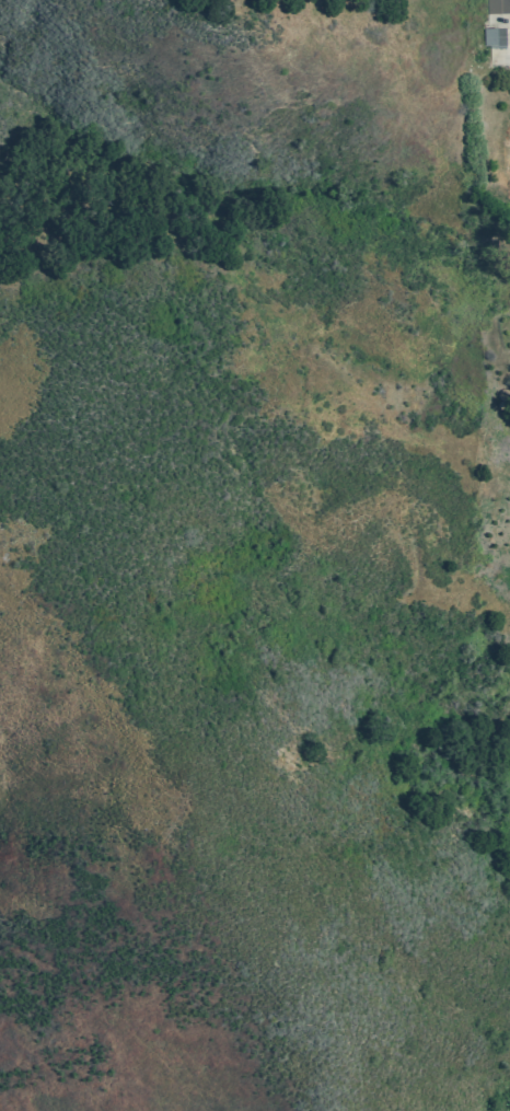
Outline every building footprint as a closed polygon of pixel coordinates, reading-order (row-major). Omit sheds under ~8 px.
[(487,18),(509,17),(509,0),(487,0),(487,18)] [(506,45),(506,27),(484,28),(485,46),(506,45)] [(509,394),(509,393),(508,391),(506,390),(505,389),(502,389),(500,390),(499,391),(498,393),(497,394),(497,396),(498,398),(499,400),(501,401),(503,402),(506,401),(507,400),(509,398),(509,396),(509,394)]
